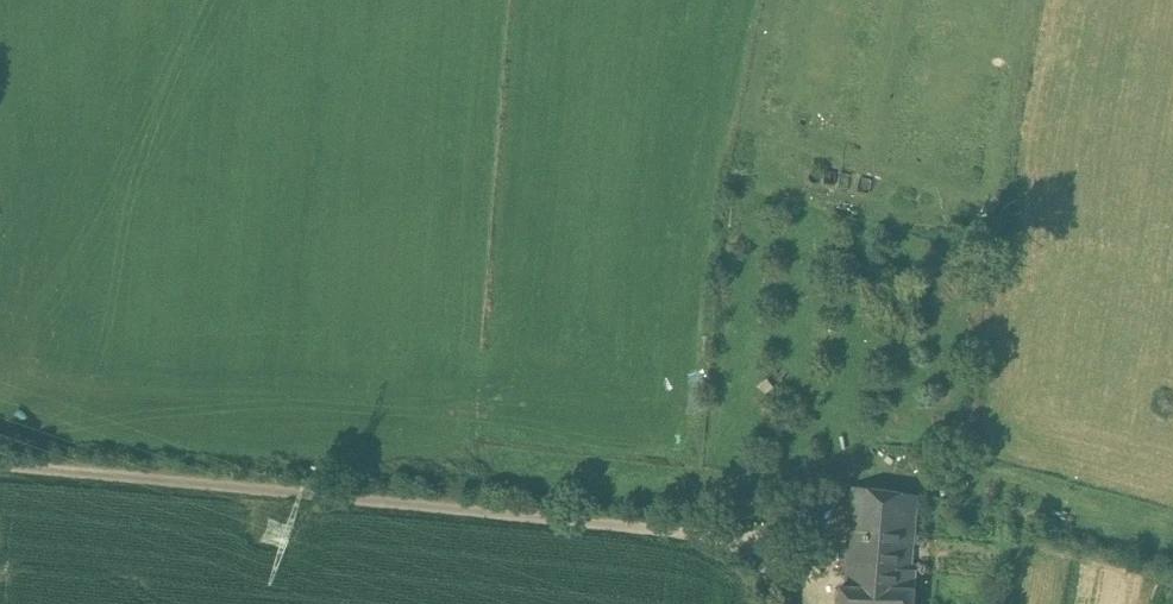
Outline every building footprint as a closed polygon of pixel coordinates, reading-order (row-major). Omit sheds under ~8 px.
[(918,494),(854,487),(846,587),(916,589),(917,570),(912,570),(918,494)] [(842,587),(842,603),(915,603),(916,589),(846,587),(842,587)]
